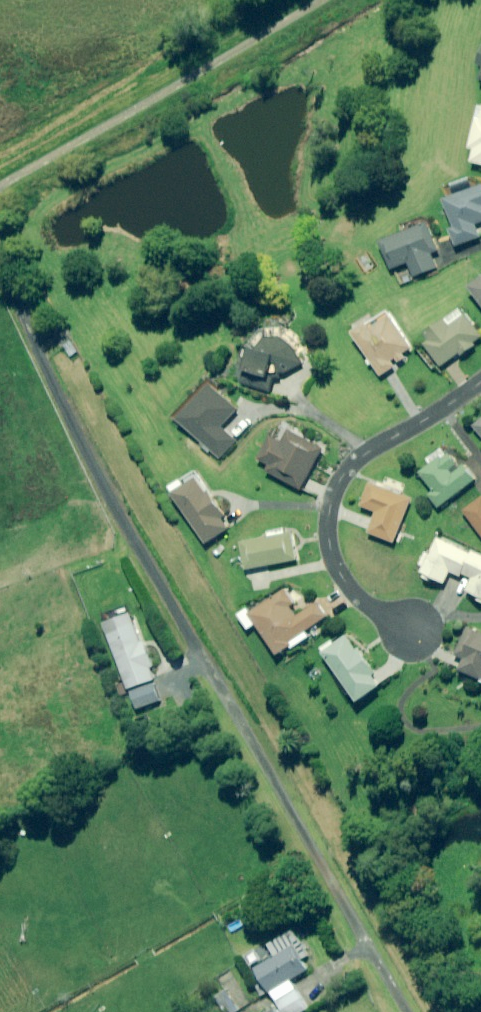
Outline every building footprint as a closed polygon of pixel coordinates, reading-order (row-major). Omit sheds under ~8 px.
[(470,148),(476,150),(472,162),(480,164),(480,108),(470,148)] [(445,199),(455,227),(449,229),(455,246),(480,238),(475,226),(480,224),(480,187),(445,199)] [(437,251),(427,225),(381,242),(392,269),(407,263),(413,277),(435,269),(430,254),(437,251)] [(470,288),(480,303),(480,281),(470,288)] [(461,310),(427,335),(432,343),(428,346),(442,366),(460,353),(462,356),(480,342),(480,337),(461,310)] [(406,353),(412,349),(389,312),(354,333),(381,376),(409,359),(406,353)] [(250,359),(248,371),(281,380),(303,364),(293,345),(278,341),(266,338),(263,350),(249,347),(246,358),(250,359)] [(239,411),(213,386),(181,421),(222,459),(238,442),(223,428),(239,411)] [(325,449),(290,430),(279,450),(268,445),(260,459),(271,465),(268,471),(302,490),(325,449)] [(459,465),(445,447),(430,459),(433,464),(421,473),(435,491),(430,495),(440,507),(475,480),(462,463),(459,465)] [(232,528),(201,479),(176,494),(208,543),(232,528)] [(379,482),(377,486),(370,484),(362,506),(378,512),(370,533),(396,543),(413,500),(403,496),(405,490),(399,488),(400,484),(389,480),(387,485),(379,482)] [(464,511),(480,534),(480,499),(464,511)] [(268,531),(270,537),(241,542),(246,570),(299,561),(294,533),(288,534),(287,528),(268,531)] [(420,573),(424,575),(422,579),(432,584),(434,580),(444,584),(450,572),(467,580),(462,589),(478,596),(476,601),(480,603),(480,556),(472,552),(471,554),(437,537),(420,573)] [(304,605),(290,583),(240,614),(250,630),(260,625),(280,657),(311,638),(307,631),(329,617),(319,602),(317,598),(304,605)] [(158,698),(124,612),(96,623),(129,709),(158,698)] [(480,680),(480,633),(468,627),(455,656),(464,660),(459,671),(480,680)] [(336,641),(334,638),(319,649),(359,702),(385,684),(358,648),(357,649),(346,634),(336,641)] [(263,981),(255,985),(262,998),(270,993),(282,1011),(306,1011),(310,1010),(292,980),(308,971),(302,961),(309,957),(294,931),(268,946),(275,958),(256,969),(263,981)] [(227,989),(215,996),(224,1011),(237,1011),(239,1010),(227,989)]
